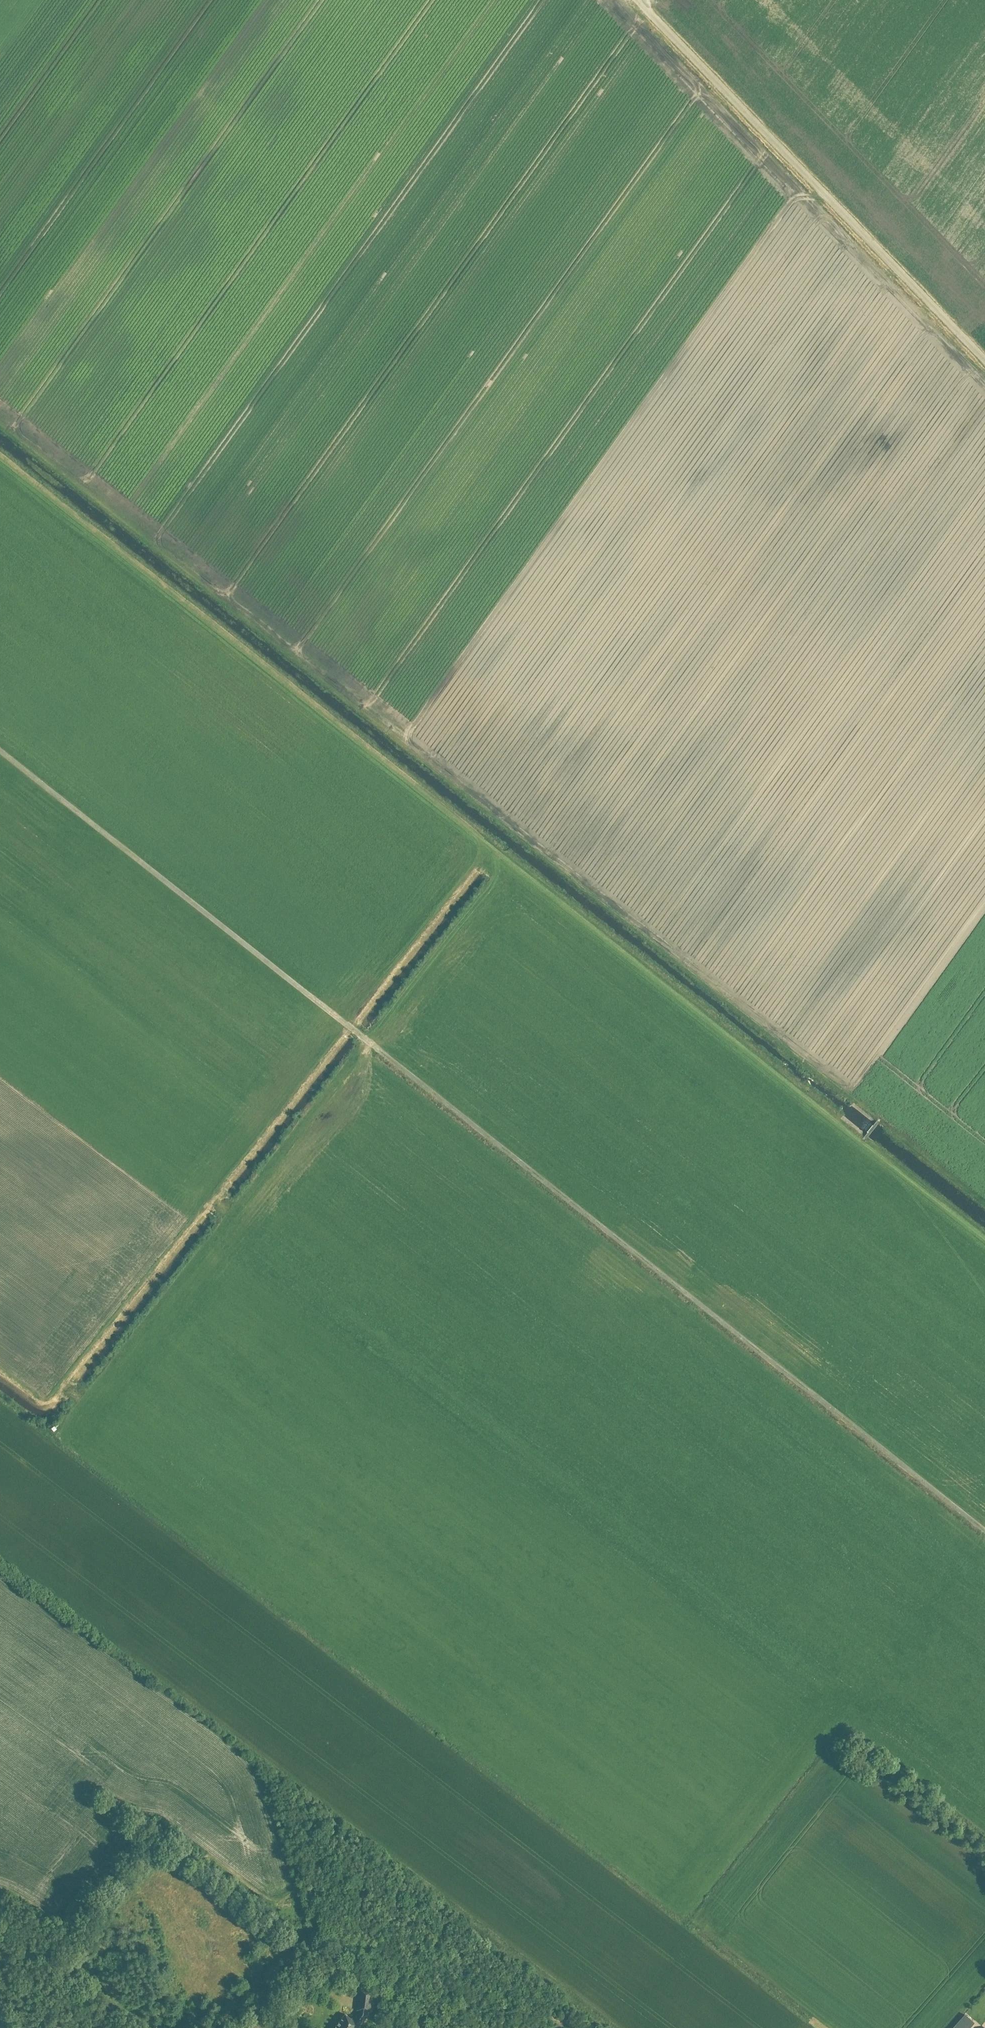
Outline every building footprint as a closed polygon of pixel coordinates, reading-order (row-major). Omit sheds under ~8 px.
[(373,1997),(374,1992),(360,1990),(357,2010),(360,2010),(360,2012),(359,2012),(354,2018),(352,2017),(351,2018),(345,2014),(335,2027),(360,2027),(362,2025),(361,2024),(368,2016),(368,2011),(371,2011),(373,1997)] [(255,2018),(247,2027),(268,2027),(255,2018)]
